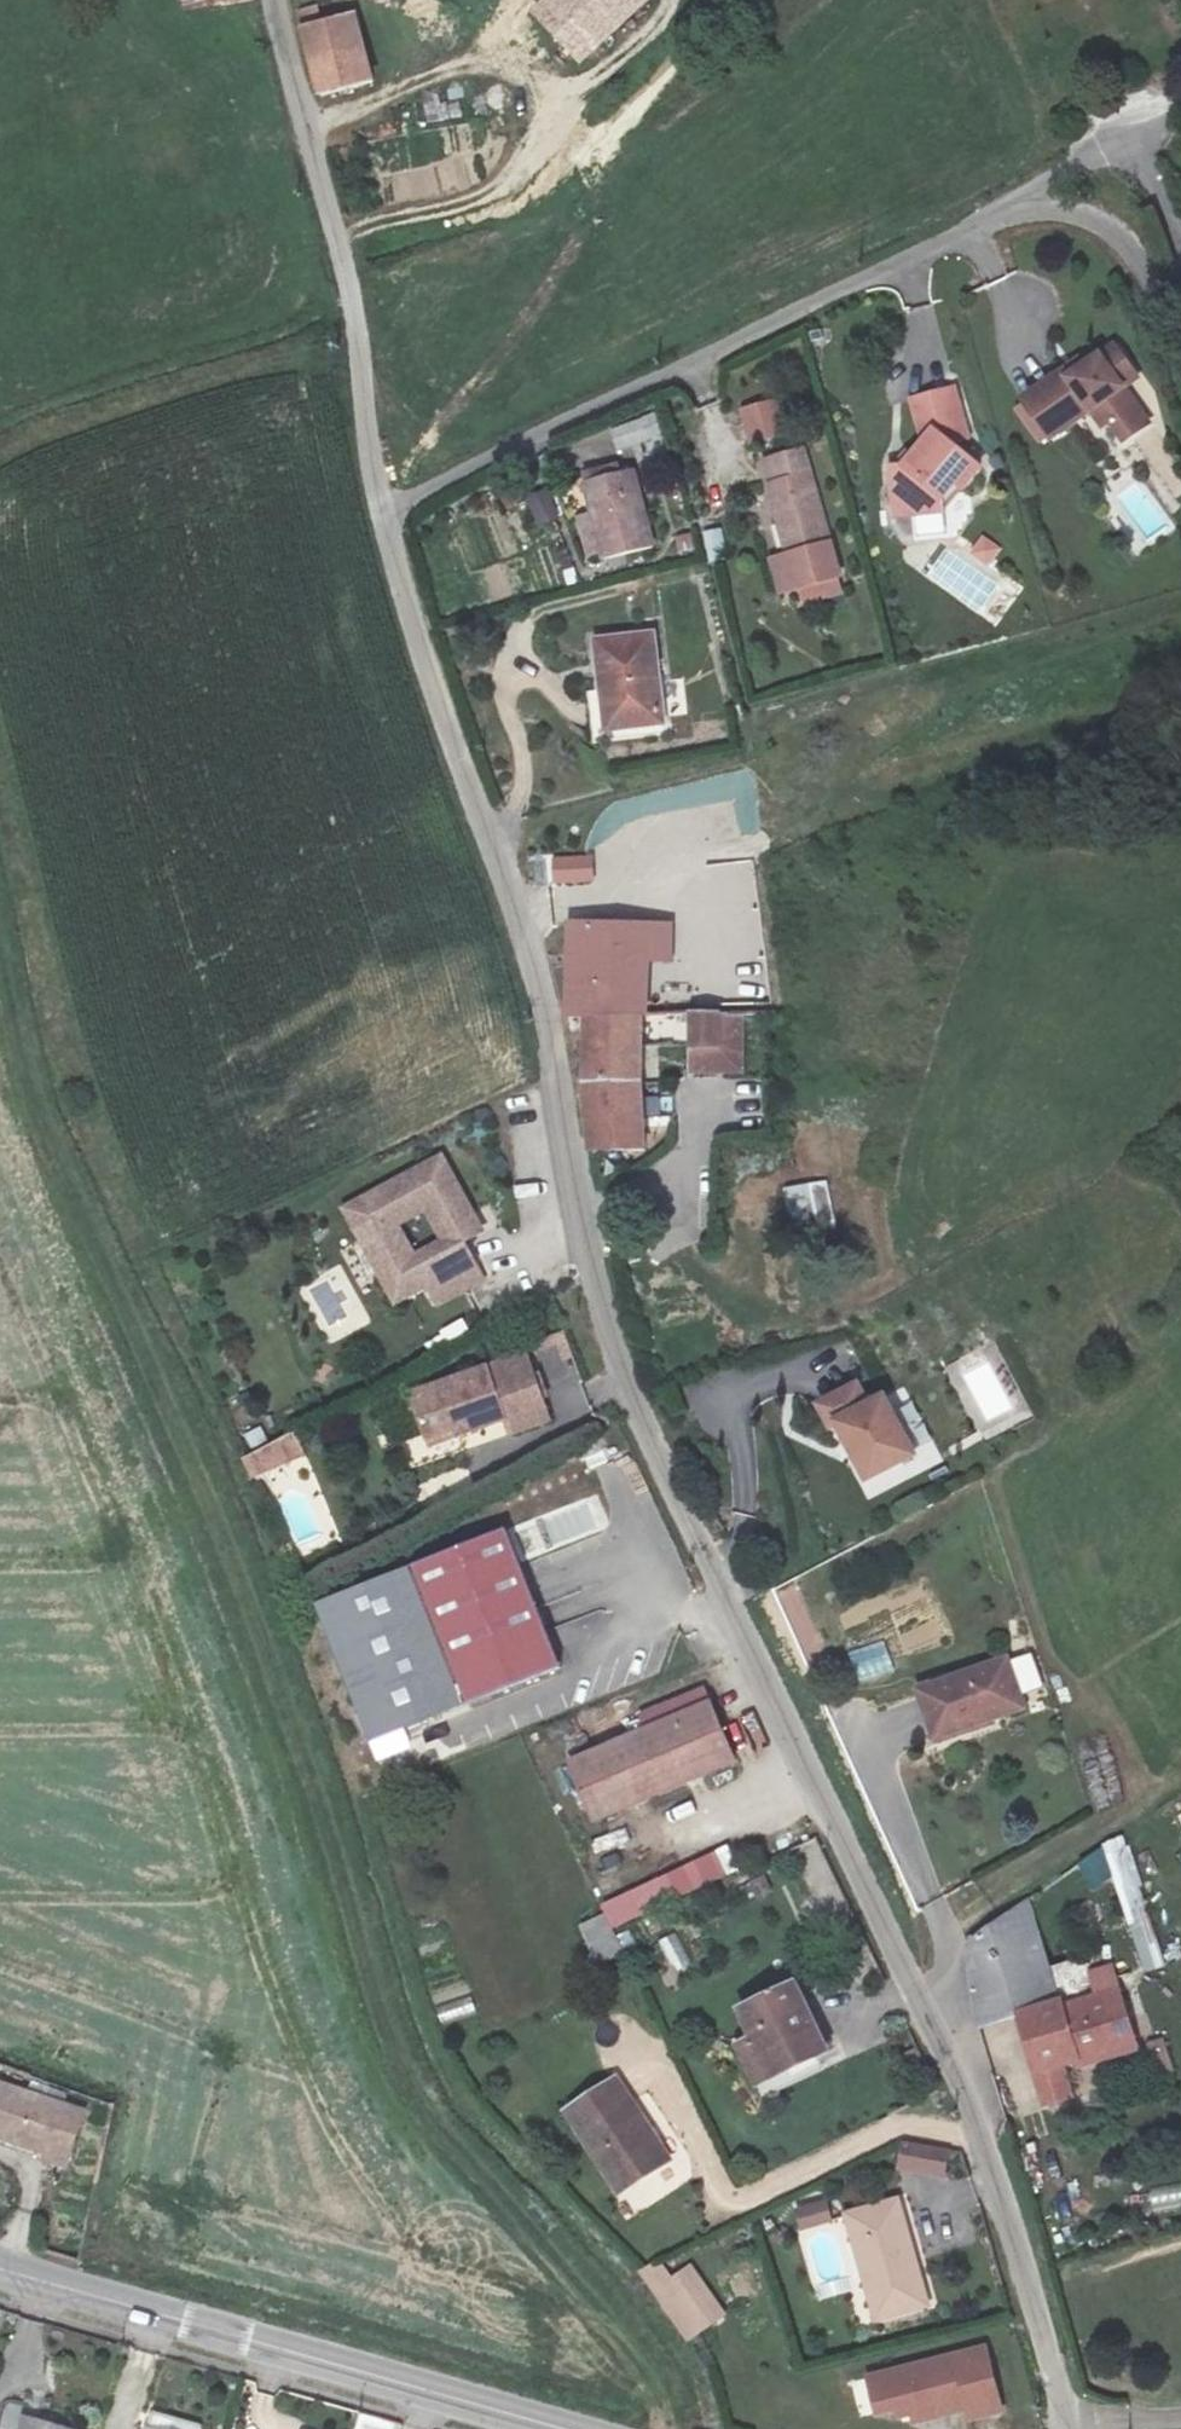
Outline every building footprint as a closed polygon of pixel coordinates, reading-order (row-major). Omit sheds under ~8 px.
[(640,0),(545,0),(532,11),(576,61),(640,0)] [(300,10),(324,95),(376,80),(355,13),(342,17),(337,8),(321,12),(318,4),(300,10)] [(1075,379),(1070,372),(1029,401),(1056,440),(1096,411),(1108,427),(1116,422),(1129,442),(1153,425),(1128,389),(1116,371),(1130,361),(1120,347),(1090,369),(1075,379)] [(1085,361),(1070,372),(1075,379),(1090,369),(1085,361)] [(1130,361),(1116,371),(1128,389),(1143,379),(1130,361)] [(958,381),(916,395),(926,432),(933,435),(911,461),(902,460),(903,484),(915,485),(916,506),(956,506),(957,493),(982,462),(975,445),(967,450),(958,436),(972,433),(958,381)] [(780,396),(746,403),(755,437),(788,428),(780,396)] [(660,453),(645,417),(608,434),(616,455),(627,451),(632,464),(660,453)] [(830,544),(806,447),(769,456),(777,483),(772,485),(792,554),(830,544)] [(656,550),(639,472),(592,486),(610,562),(656,550)] [(1140,524),(1153,542),(1174,526),(1141,481),(1102,510),(1122,537),(1140,524)] [(915,485),(903,484),(904,506),(916,506),(915,485)] [(991,568),(1003,547),(982,535),(970,555),(991,568)] [(597,646),(603,693),(614,692),(619,730),(662,723),(652,638),(597,646)] [(751,859),(709,867),(718,912),(759,904),(751,859)] [(600,861),(564,864),(565,886),(601,885),(600,861)] [(577,1023),(599,1021),(648,1018),(650,961),(678,962),(677,927),(579,928),(577,1023)] [(730,1048),(752,1047),(749,1015),(702,1014),(706,1073),(731,1072),(730,1048)] [(648,1086),(648,1018),(599,1021),(600,1115),(610,1117),(619,1155),(657,1150),(648,1086)] [(753,1071),(752,1047),(730,1048),(731,1072),(753,1071)] [(462,1235),(476,1227),(438,1160),(346,1212),(358,1239),(393,1301),(427,1282),(439,1303),(485,1277),(462,1235)] [(450,1343),(471,1335),(465,1320),(444,1328),(450,1343)] [(551,1415),(524,1349),(415,1394),(431,1436),(458,1428),(460,1434),(504,1416),(509,1430),(551,1415)] [(879,1376),(840,1392),(849,1415),(855,1412),(878,1472),(928,1453),(904,1392),(887,1398),(879,1376)] [(252,1480),(306,1453),(295,1431),(241,1457),(252,1480)] [(508,1498),(531,1569),(615,1542),(587,1456),(545,1470),(550,1484),(508,1498)] [(620,1463),(605,1471),(645,1555),(660,1547),(620,1463)] [(557,1664),(504,1529),(316,1602),(369,1737),(557,1664)] [(865,1683),(894,1674),(888,1653),(858,1662),(865,1683)] [(1008,1665),(920,1699),(938,1747),(995,1725),(990,1715),(1023,1703),(1008,1665)] [(734,1760),(703,1688),(641,1714),(647,1728),(569,1761),(593,1819),(734,1760)] [(1023,1703),(990,1715),(995,1725),(1027,1714),(1023,1703)] [(361,1749),(372,1779),(442,1754),(431,1725),(361,1749)] [(1095,1901),(1120,1894),(1142,1973),(1165,1966),(1128,1839),(1081,1852),(1095,1901)] [(727,1845),(600,1904),(612,1929),(738,1870),(727,1845)] [(742,1884),(747,1901),(773,1893),(767,1876),(742,1884)] [(1119,2026),(1111,2001),(1068,2016),(1066,2009),(1030,1912),(966,1953),(980,2019),(987,2037),(1028,2023),(1046,2076),(1056,2107),(1078,2100),(1068,2069),(1111,2056),(1113,2062),(1142,2051),(1131,2020),(1119,2026)] [(579,1925),(596,1963),(620,1953),(603,1915),(579,1925)] [(675,1932),(658,1941),(676,1974),(693,1965),(675,1932)] [(845,2046),(811,1979),(759,2004),(800,2090),(832,2076),(823,2056),(845,2046)] [(1111,2001),(1119,2026),(1131,2020),(1123,1996),(1111,2001)] [(473,1997),(437,2006),(442,2024),(477,2016),(473,1997)] [(1157,2074),(1175,2068),(1164,2037),(1146,2044),(1157,2074)] [(688,2161),(645,2069),(588,2095),(630,2187),(688,2161)] [(1,2088),(0,2093),(0,2140),(49,2155),(47,2161),(68,2168),(85,2114),(1,2088)] [(945,2180),(951,2148),(902,2140),(896,2171),(945,2180)] [(793,2209),(802,2232),(835,2219),(826,2196),(793,2209)] [(935,2315),(902,2211),(851,2227),(882,2332),(935,2315)] [(798,2234),(816,2297),(852,2286),(864,2325),(873,2322),(843,2220),(798,2234)] [(641,2276),(687,2343),(728,2315),(691,2262),(672,2275),(662,2262),(641,2276)] [(865,2370),(877,2428),(899,2428),(1002,2407),(989,2344),(865,2370)] [(146,2428),(196,2428),(197,2427),(150,2414),(146,2428)]
